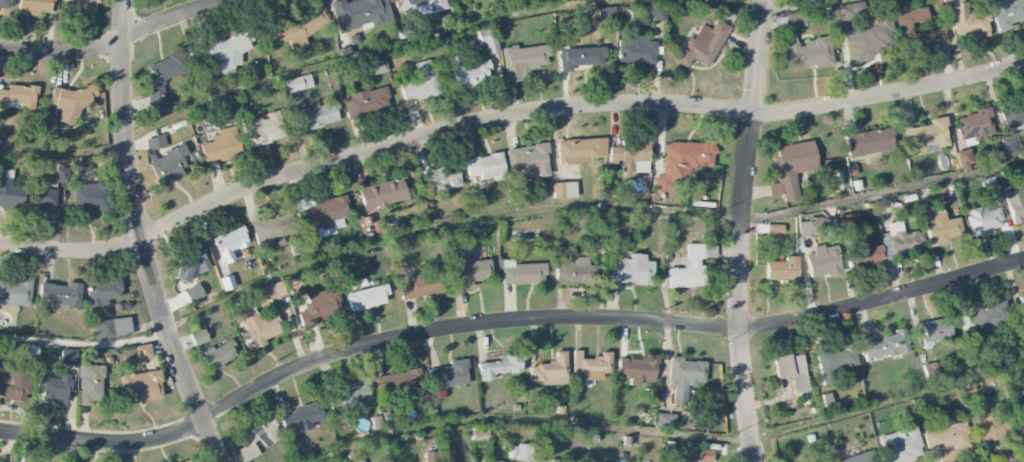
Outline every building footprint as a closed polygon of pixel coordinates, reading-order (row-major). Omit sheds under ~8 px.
[(10,11),(10,0),(0,0),(0,11),(10,11)] [(19,15),(39,16),(39,13),(51,13),(51,0),(19,0),(19,15)] [(67,11),(98,12),(98,0),(67,0),(67,11)] [(338,33),(370,25),(370,27),(392,22),(387,0),(358,0),(345,3),(344,0),(340,0),(331,2),(338,33)] [(398,12),(407,10),(410,19),(448,8),(445,0),(395,0),(398,12)] [(965,0),(942,0),(943,4),(952,3),(957,35),(963,34),(964,40),(990,36),(986,10),(967,14),(965,0)] [(1023,0),(1017,0),(1008,3),(1007,0),(987,0),(998,33),(1012,28),(1010,23),(1023,18),(1023,0)] [(894,4),(901,50),(947,43),(945,27),(930,29),(930,31),(913,34),(911,24),(929,21),(927,7),(909,10),(908,1),(894,4)] [(865,16),(864,3),(839,4),(839,18),(865,16)] [(666,6),(647,6),(647,19),(666,19),(666,6)] [(615,7),(598,8),(598,20),(616,19),(615,7)] [(893,44),(890,11),(864,14),(866,32),(847,34),(850,61),(879,58),(878,46),(893,44)] [(806,26),(804,12),(785,15),(787,29),(806,26)] [(325,29),(322,13),(264,25),(268,46),(290,42),(292,49),(307,46),(304,33),(325,29)] [(729,26),(716,20),(711,30),(701,24),(694,39),(688,36),(675,62),(686,68),(691,58),(708,67),(729,26)] [(477,30),(480,46),(485,45),(486,54),(498,52),(495,27),(477,30)] [(220,74),(234,74),(234,66),(241,66),(241,51),(251,51),(250,36),(199,38),(200,61),(219,61),(220,74)] [(617,65),(656,66),(656,42),(648,42),(648,36),(618,36),(617,65)] [(787,43),(790,70),(834,64),(830,38),(798,42),(787,43)] [(502,48),(506,82),(530,79),(529,69),(550,66),(547,45),(517,49),(516,46),(502,48)] [(572,66),(605,65),(605,48),(558,49),(559,72),(572,72),(572,66)] [(449,57),(456,90),(490,83),(488,71),(491,71),(488,60),(464,65),(462,54),(449,57)] [(148,60),(150,76),(145,77),(150,114),(167,112),(162,79),(188,76),(185,55),(148,60)] [(371,75),(389,72),(385,55),(368,58),(371,75)] [(405,103),(441,94),(433,59),(414,63),(418,79),(400,83),(405,103)] [(285,80),(288,93),(313,87),(310,74),(285,80)] [(49,104),(62,107),(58,122),(76,126),(81,102),(90,104),(93,93),(90,93),(92,86),(82,84),(80,93),(53,87),(49,104)] [(35,110),(37,87),(8,85),(8,90),(0,90),(0,107),(35,110)] [(342,97),(347,118),(392,107),(386,86),(342,97)] [(1012,97),(1014,107),(1002,109),(1007,136),(1023,133),(1023,95),(1012,97)] [(340,120),(335,101),(296,112),(302,131),(340,120)] [(996,136),(989,109),(955,118),(963,145),(996,136)] [(285,139),(279,110),(266,113),(267,117),(250,120),(249,113),(240,115),(244,137),(251,135),(253,145),(285,139)] [(909,157),(924,154),(923,148),(949,143),(944,117),(929,119),(930,124),(904,129),(909,157)] [(210,134),(212,141),(199,144),(204,163),(240,154),(234,128),(210,134)] [(845,134),(847,156),(893,151),(890,129),(845,134)] [(148,151),(166,148),(164,135),(145,138),(148,151)] [(1020,154),(1017,135),(1001,138),(1004,157),(1020,154)] [(557,162),(606,160),(605,138),(556,140),(557,162)] [(609,147),(609,163),(621,163),(621,173),(648,172),(648,139),(623,139),(623,147),(609,147)] [(776,146),(777,157),(773,158),(777,183),(768,185),(769,196),(782,195),(783,203),(798,201),(794,173),(817,170),(813,141),(776,146)] [(662,176),(654,176),(654,192),(674,192),(674,175),(690,175),(690,167),(713,168),(714,143),(663,142),(662,176)] [(505,149),(508,171),(523,169),(524,179),(549,176),(545,144),(505,149)] [(148,161),(158,187),(187,175),(180,158),(188,155),(184,145),(148,161)] [(956,151),(958,169),(972,168),(971,149),(956,151)] [(506,177),(501,152),(464,160),(468,178),(479,176),(480,182),(506,177)] [(74,160),(75,174),(90,172),(89,158),(74,160)] [(12,186),(13,170),(5,170),(6,162),(0,161),(0,208),(14,209),(14,206),(23,206),(24,187),(12,186)] [(460,186),(456,165),(422,171),(427,195),(444,191),(444,189),(460,186)] [(69,168),(56,167),(55,183),(69,183),(69,168)] [(358,189),(363,211),(407,200),(402,178),(358,189)] [(57,190),(51,190),(52,180),(36,180),(35,208),(56,209),(57,190)] [(987,197),(998,194),(995,181),(983,184),(987,197)] [(577,198),(576,182),(552,183),(552,199),(577,198)] [(73,209),(105,210),(106,183),(73,183),(73,209)] [(1023,222),(1023,196),(1022,188),(1012,190),(1011,186),(1003,188),(1012,225),(1023,222)] [(351,215),(345,194),(296,207),(301,226),(311,223),(313,230),(327,226),(329,232),(344,228),(341,218),(351,215)] [(1003,226),(998,208),(987,210),(986,205),(966,210),(973,237),(993,232),(993,229),(1003,226)] [(930,244),(963,239),(960,217),(945,220),(943,207),(924,210),(930,244)] [(273,238),(294,233),(290,213),(251,222),(257,248),(274,244),(273,238)] [(838,231),(853,230),(853,214),(838,215),(838,231)] [(797,222),(799,238),(833,233),(831,217),(797,222)] [(903,234),(901,221),(886,223),(892,259),(901,258),(900,253),(922,249),(919,231),(903,234)] [(783,225),(766,225),(766,233),(783,234),(783,225)] [(249,244),(242,226),(212,237),(222,265),(235,261),(231,251),(249,244)] [(192,269),(205,274),(210,259),(201,256),(203,250),(188,244),(176,279),(187,283),(192,269)] [(666,269),(667,288),(704,287),(702,244),(684,244),(685,268),(666,269)] [(806,254),(809,278),(841,273),(836,244),(812,248),(813,253),(806,254)] [(882,263),(880,246),(856,249),(858,266),(882,263)] [(608,283),(652,284),(653,261),(646,261),(646,255),(629,254),(629,259),(609,258),(608,283)] [(766,261),(765,280),(797,281),(798,257),(784,256),(784,262),(766,261)] [(556,283),(591,283),(592,258),(557,257),(556,283)] [(452,291),(472,289),(471,282),(491,279),(489,259),(454,263),(456,276),(450,276),(452,291)] [(545,283),(545,263),(514,264),(513,260),(502,260),(502,285),(545,283)] [(402,300),(442,292),(438,272),(411,277),(412,282),(399,284),(402,300)] [(223,291),(234,288),(232,276),(220,278),(223,291)] [(0,278),(0,296),(0,298),(0,304),(30,307),(32,281),(0,278)] [(90,308),(107,306),(106,300),(122,298),(119,279),(86,285),(90,308)] [(38,303),(79,306),(81,283),(66,282),(65,285),(40,283),(38,303)] [(284,295),(280,282),(262,287),(266,300),(284,295)] [(184,291),(189,303),(204,296),(199,284),(184,291)] [(386,304),(384,295),(389,294),(387,284),(347,293),(351,312),(386,304)] [(297,311),(302,326),(343,314),(337,292),(322,296),(320,292),(306,295),(310,307),(297,311)] [(1010,324),(1003,301),(966,312),(973,335),(1010,324)] [(282,332),(274,315),(260,321),(254,307),(237,315),(253,350),(266,344),(264,340),(282,332)] [(924,342),(943,337),(945,345),(955,342),(948,316),(919,324),(924,342)] [(131,336),(130,318),(93,321),(94,339),(131,336)] [(861,341),(864,359),(908,352),(904,328),(893,330),(894,337),(861,341)] [(190,333),(193,346),(208,342),(205,329),(190,333)] [(208,370),(238,358),(230,340),(200,352),(208,370)] [(138,360),(152,358),(150,344),(136,346),(138,360)] [(857,367),(853,344),(814,351),(821,386),(834,383),(832,372),(857,367)] [(76,364),(76,350),(61,349),(60,364),(76,364)] [(573,373),(584,373),(584,380),(601,380),(601,371),(611,371),(611,352),(600,352),(600,358),(581,358),(581,350),(573,350),(573,373)] [(565,352),(554,352),(555,364),(529,364),(529,385),(566,384),(565,352)] [(793,393),(808,390),(801,353),(771,358),(775,378),(790,376),(793,393)] [(520,354),(498,355),(499,362),(477,363),(478,381),(493,380),(493,374),(521,373),(520,354)] [(655,383),(657,355),(643,355),(643,359),(618,358),(618,373),(629,374),(628,386),(639,386),(639,383),(655,383)] [(705,362),(682,361),(682,357),(669,356),(669,388),(673,388),(672,404),(687,405),(687,384),(705,384),(705,362)] [(469,385),(465,359),(449,361),(449,366),(428,369),(431,390),(469,385)] [(923,364),(926,385),(939,383),(935,362),(923,364)] [(79,405),(103,405),(103,365),(80,364),(79,405)] [(425,386),(420,367),(375,378),(380,398),(425,386)] [(9,370),(8,379),(0,379),(0,399),(28,401),(29,371),(9,370)] [(163,400),(160,371),(127,374),(130,403),(163,400)] [(70,374),(60,373),(59,378),(40,377),(38,401),(67,404),(70,374)] [(340,388),(346,407),(373,399),(367,380),(340,388)] [(1013,402),(1016,422),(1023,421),(1023,400),(1013,402)] [(279,415),(286,436),(312,428),(311,423),(324,419),(319,402),(279,415)] [(1003,427),(1010,426),(1007,411),(999,412),(1000,415),(972,420),(976,443),(1005,438),(1003,427)] [(656,428),(675,429),(675,414),(656,413),(656,428)] [(927,451),(968,444),(964,422),(953,424),(952,418),(938,420),(940,429),(923,432),(927,451)] [(265,446),(281,439),(273,419),(241,432),(247,445),(238,449),(244,461),(259,455),(254,443),(262,440),(265,446)] [(915,425),(904,428),(904,430),(877,437),(883,461),(904,461),(924,457),(915,425)] [(487,444),(488,428),(472,428),(471,443),(487,444)] [(548,447),(518,444),(516,459),(533,461),(562,461),(547,460),(548,447)] [(715,450),(698,450),(698,461),(715,461),(715,450)] [(869,450),(841,460),(842,461),(874,461),(869,450)]
